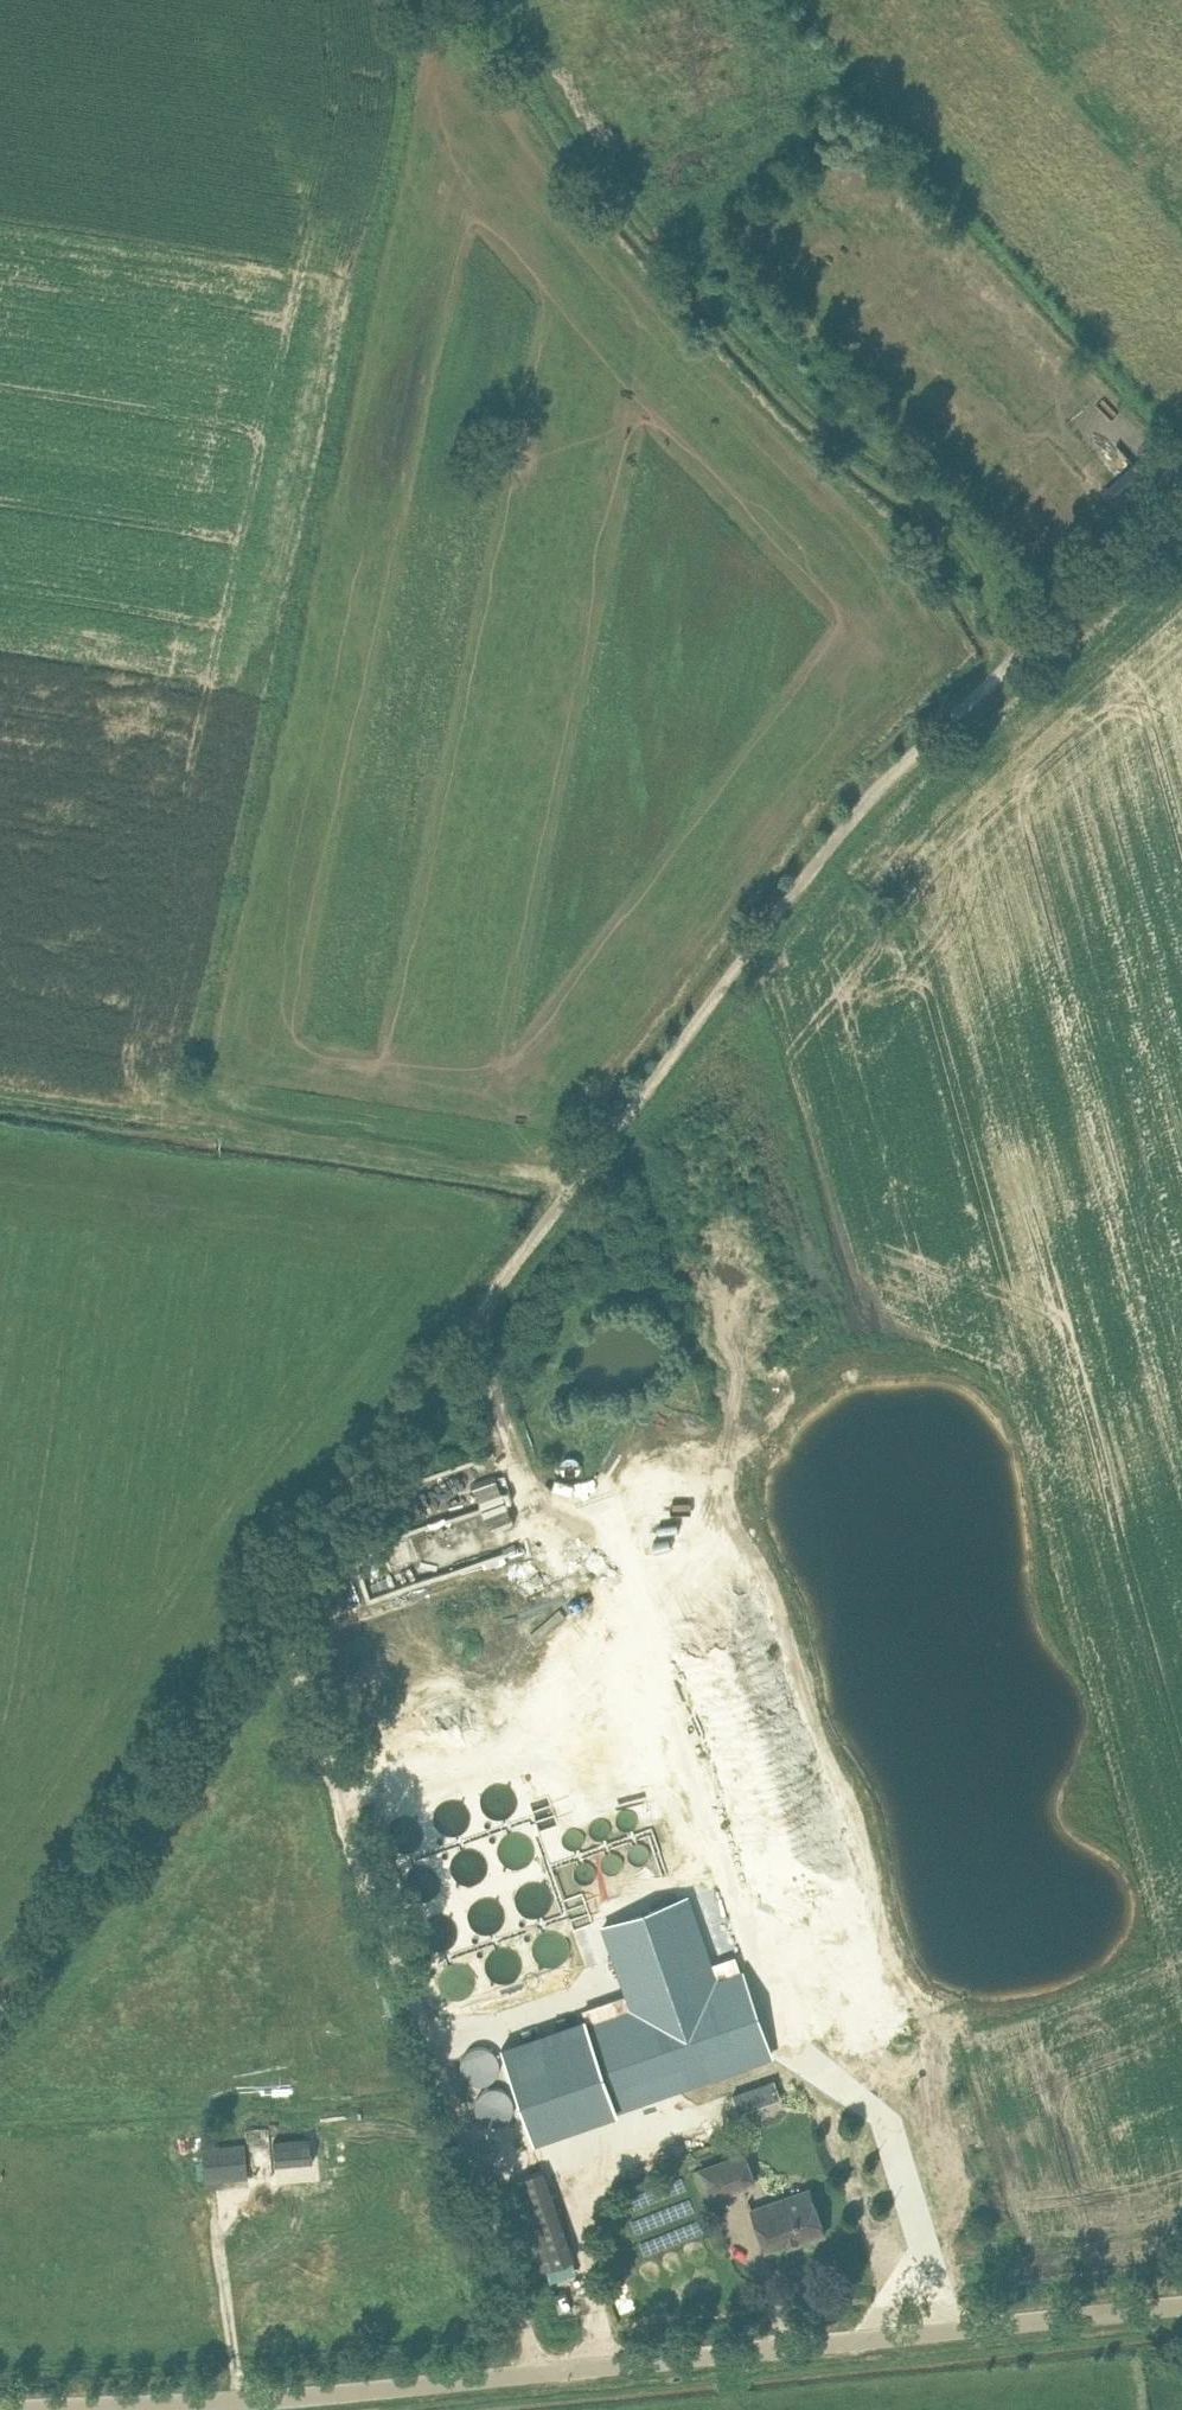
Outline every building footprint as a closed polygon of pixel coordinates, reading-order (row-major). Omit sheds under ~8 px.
[(1124,501),(1150,479),(1135,462),(1102,492),(1117,508),(1124,501)] [(514,1547),(459,1563),(475,1619),(465,1622),(475,1655),(522,1642),(513,1608),(535,1602),(527,1575),(522,1577),(514,1547)] [(586,2018),(502,2048),(533,2138),(770,2055),(740,1970),(716,1978),(688,1897),(602,1927),(631,2008),(588,2023),(586,2018)] [(746,2088),(733,2093),(739,2110),(752,2106),(746,2088)] [(650,2139),(644,2124),(623,2131),(628,2146),(650,2139)] [(276,2165),(313,2161),(311,2136),(273,2139),(276,2165)] [(245,2143),(202,2147),(205,2171),(247,2167),(245,2143)] [(716,2163),(726,2192),(755,2183),(745,2153),(716,2163)] [(799,2242),(825,2233),(809,2189),(751,2209),(765,2248),(797,2236),(799,2242)] [(568,2243),(537,2254),(543,2271),(574,2260),(568,2243)]
